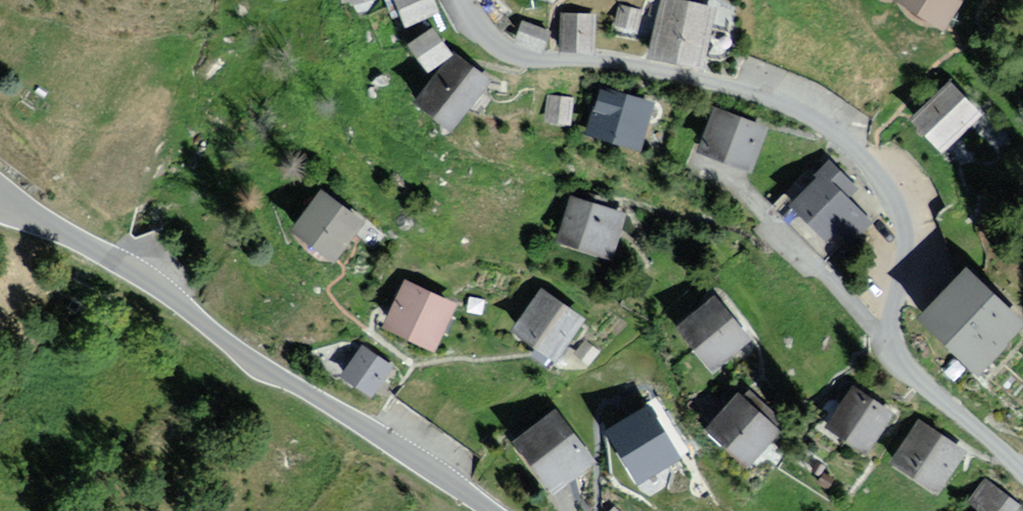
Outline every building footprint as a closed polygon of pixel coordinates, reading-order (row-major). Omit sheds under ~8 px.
[(414,27),(445,13),(439,0),(401,0),(414,27)] [(705,0),(668,0),(656,56),(713,67),(726,4),(705,0)] [(953,31),(972,0),(904,0),(953,31)] [(603,12),(568,11),(568,50),(603,51),(603,12)] [(550,27),(534,20),(528,36),(544,42),(550,27)] [(462,52),(442,26),(420,43),(439,69),(462,52)] [(501,79),(465,52),(431,98),(467,125),(501,79)] [(988,113),(955,81),(920,117),(953,149),(988,113)] [(663,101),(604,86),(592,134),(651,149),(663,101)] [(582,96),(555,93),(552,120),(579,123),(582,96)] [(776,126),(720,105),(704,147),(761,168),(776,126)] [(850,171),(835,157),(818,175),(823,179),(788,216),(832,256),(848,239),(858,248),(883,220),(841,181),(850,171)] [(370,220),(332,193),(310,222),(348,249),(370,220)] [(631,215),(576,201),(565,242),(620,256),(631,215)] [(973,267),(923,315),(987,381),(1022,346),(1022,319),(973,267)] [(465,304),(416,281),(398,318),(448,341),(465,304)] [(586,315),(547,292),(528,325),(567,348),(586,315)] [(751,335),(715,297),(679,330),(715,369),(751,335)] [(603,352),(588,341),(579,355),(593,365),(603,352)] [(399,368),(365,347),(349,372),(384,393),(399,368)] [(900,416),(858,388),(833,423),(875,452),(900,416)] [(783,426),(738,390),(706,429),(751,465),(783,426)] [(599,462),(561,412),(527,438),(564,488),(599,462)] [(966,450),(918,423),(897,459),(945,486),(966,450)] [(982,481),(965,507),(971,510),(1020,510),(1022,507),(982,481)]
